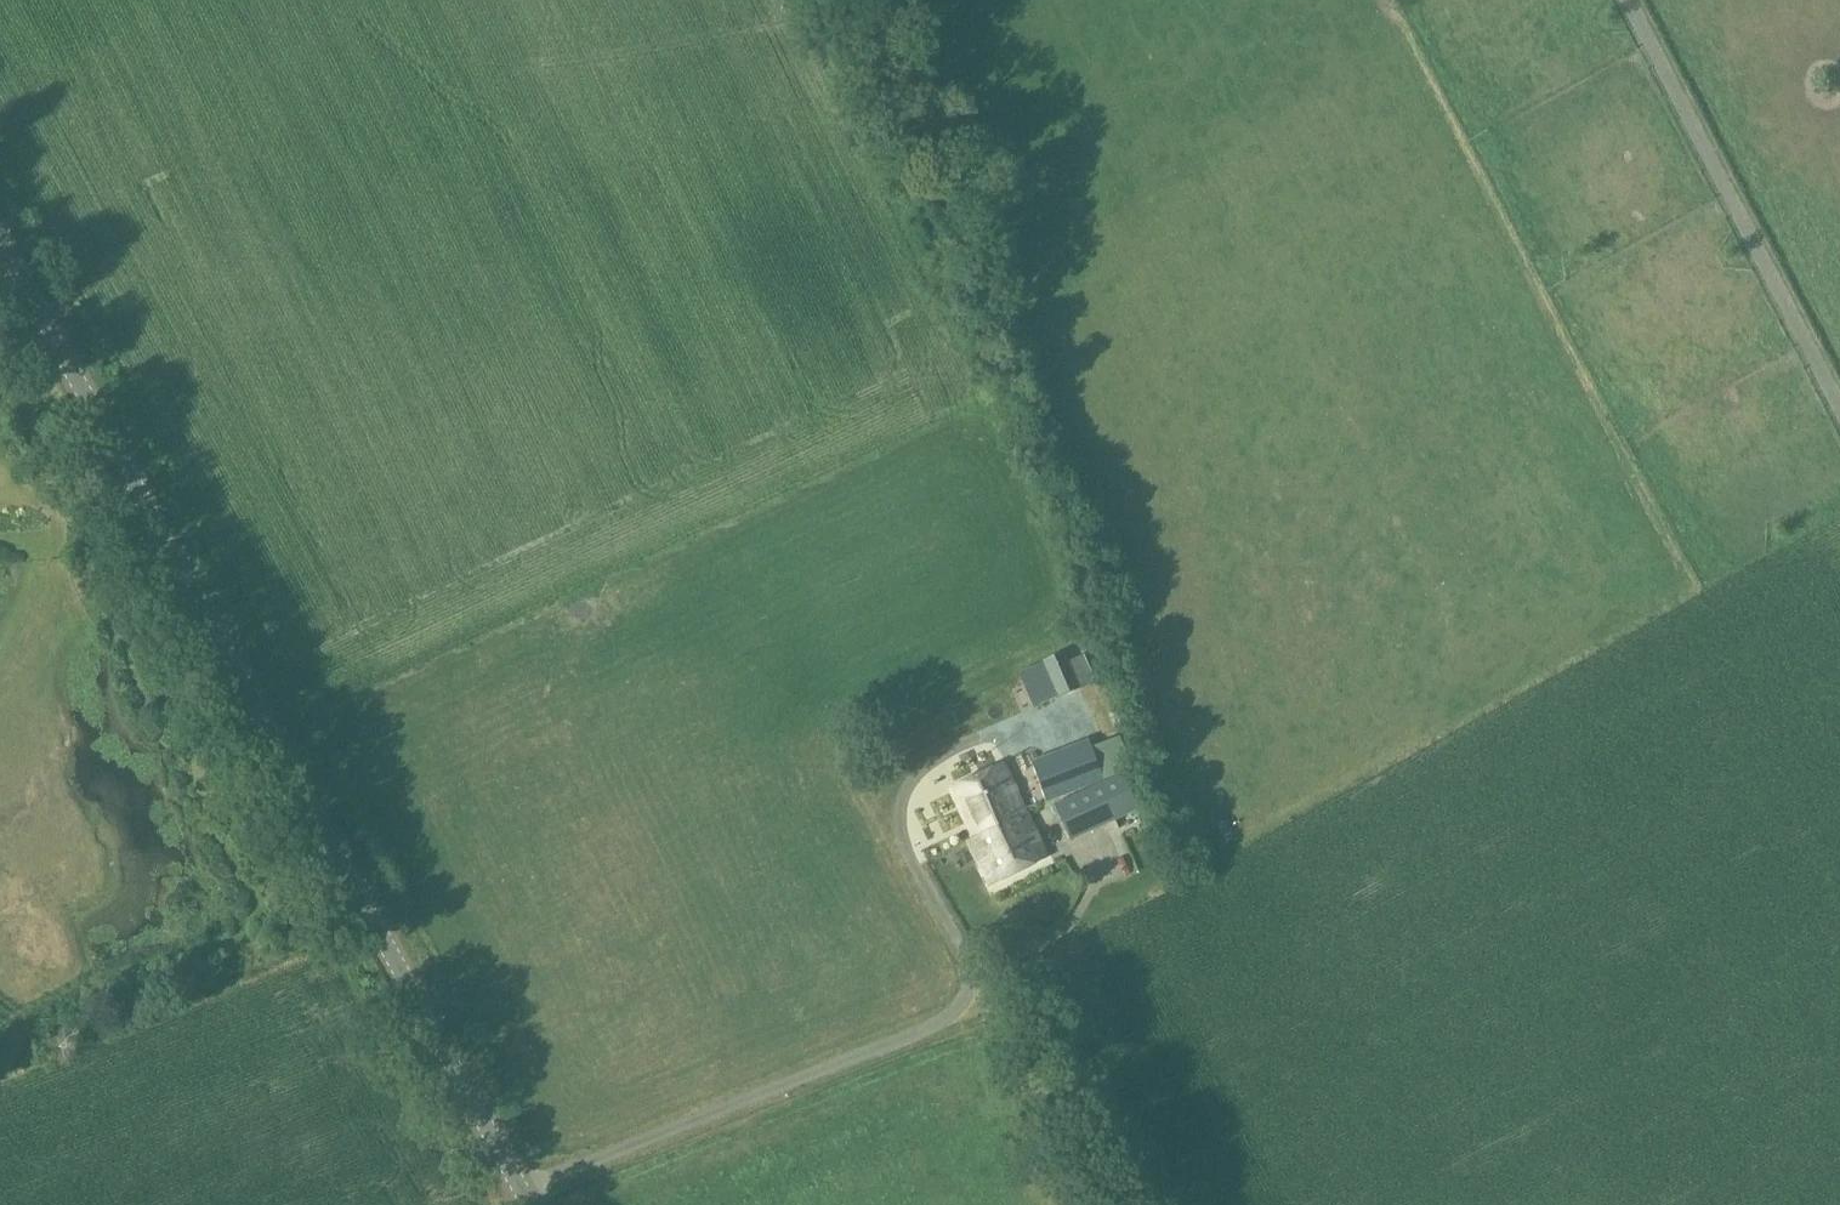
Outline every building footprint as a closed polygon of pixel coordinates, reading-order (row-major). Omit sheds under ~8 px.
[(1037,710),(1097,682),(1085,656),(1070,663),(1066,653),(1021,674),(1037,710)] [(1103,780),(1091,749),(1088,741),(1032,763),(1047,801),(1103,780)] [(976,838),(1026,815),(1005,768),(953,791),(976,842),(977,841),(976,838)] [(1121,775),(1056,806),(1073,842),(1138,811),(1121,775)] [(1047,864),(1026,815),(976,838),(977,841),(976,842),(977,843),(971,846),(990,889),(1047,864)]
